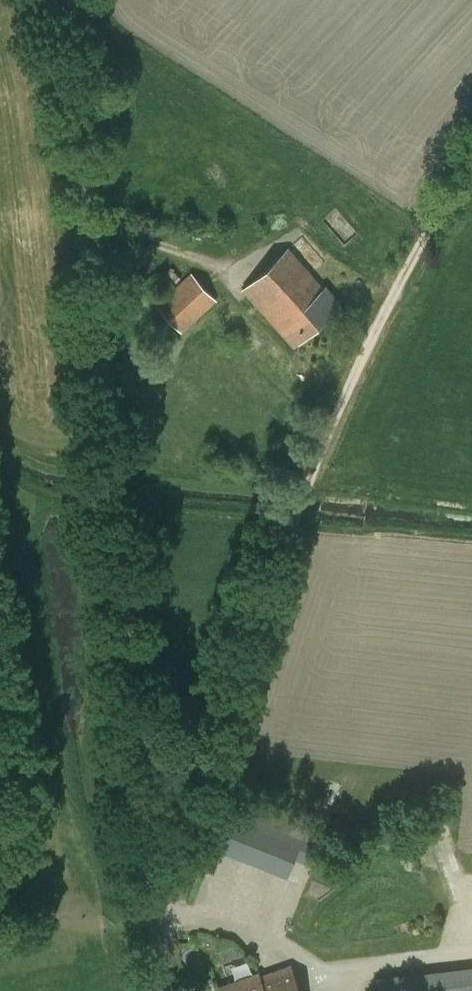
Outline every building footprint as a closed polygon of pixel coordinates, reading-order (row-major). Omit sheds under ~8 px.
[(295,346),(342,304),(325,285),(323,287),(289,248),(244,289),(295,346)] [(158,306),(181,331),(216,299),(193,274),(158,306)] [(292,811),(268,869),(287,877),(296,858),(312,865),(328,826),(292,811)] [(218,990),(269,990),(297,981),(292,965),(243,982),(242,978),(217,987),(218,990)] [(463,972),(465,990),(471,990),(471,971),(463,972)] [(297,981),(269,990),(301,990),(297,981)]
